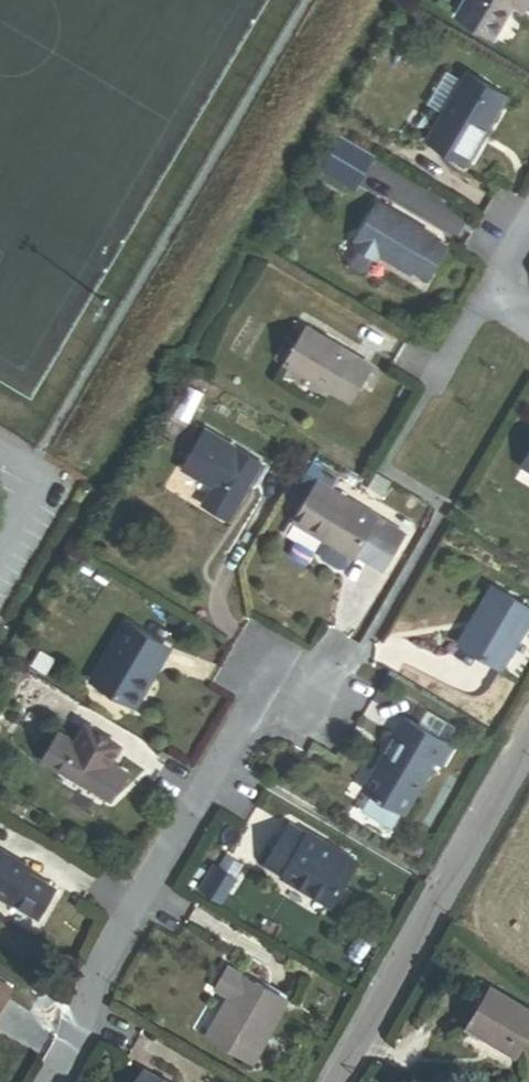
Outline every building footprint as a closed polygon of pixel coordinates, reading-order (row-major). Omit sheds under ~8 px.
[(493,40),(513,6),(522,12),(528,1),(528,0),(468,0),(457,18),(493,40)] [(502,108),(508,98),(466,73),(461,83),(502,108)] [(426,108),(440,116),(461,83),(446,74),(426,108)] [(485,137),(502,108),(461,83),(440,116),(424,143),(466,169),(479,147),(476,145),(482,135),(485,137)] [(356,189),(373,159),(340,139),(322,169),(356,189)] [(428,280),(445,251),(429,241),(432,236),(379,205),(356,242),(359,243),(356,249),(376,262),(379,256),(409,274),(412,270),(428,280)] [(349,405),(371,369),(306,329),(284,365),(349,405)] [(189,426),(206,397),(192,389),(175,417),(189,426)] [(202,508),(228,523),(261,466),(205,432),(182,471),(213,490),(202,508)] [(521,467),(528,472),(528,454),(521,467)] [(367,536),(377,541),(384,529),(375,523),(377,519),(318,484),(294,524),(324,541),(353,558),(354,559),(355,557),(367,536)] [(382,573),(405,535),(377,519),(375,523),(384,529),(377,541),(367,536),(355,557),(382,573)] [(353,558),(324,541),(319,548),(320,554),(323,559),(338,568),(343,568),(349,565),(353,558)] [(501,671),(528,624),(528,610),(492,588),(475,617),(479,619),(462,649),(501,671)] [(458,646),(462,649),(479,619),(475,617),(458,646)] [(91,683),(130,706),(154,666),(159,669),(169,651),(126,626),(91,683)] [(130,706),(135,709),(159,669),(154,666),(130,706)] [(364,791),(405,816),(435,764),(443,769),(454,750),(401,719),(390,737),(394,739),(364,791)] [(110,802),(126,776),(59,736),(44,762),(110,802)] [(331,907),(356,865),(290,825),(267,864),(284,874),(282,878),(331,907)] [(26,875),(9,865),(11,861),(0,855),(0,901),(8,906),(9,905),(26,875)] [(218,869),(232,877),(240,864),(226,856),(218,869)] [(264,868),(282,878),(284,874),(267,864),(264,868)] [(200,888),(203,890),(217,868),(213,866),(200,888)] [(221,901),(234,878),(232,877),(218,869),(217,868),(203,890),(221,901)] [(38,922),(55,893),(26,875),(9,905),(38,922)] [(208,1039),(250,1063),(286,1002),(228,969),(215,992),(234,1002),(228,1012),(224,1010),(208,1039)] [(12,990),(0,983),(0,992),(7,997),(12,990)] [(515,1059),(528,1035),(528,1011),(491,989),(467,1031),(488,1043),(489,1041),(499,1046),(497,1049),(515,1059)] [(145,1073),(140,1081),(161,1081),(145,1073)]
